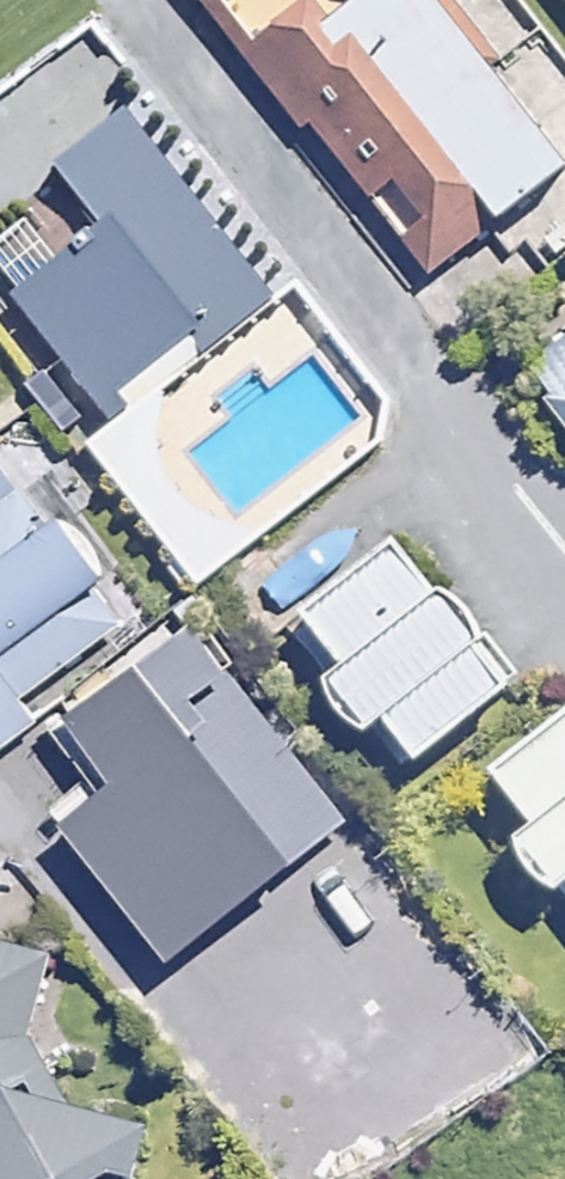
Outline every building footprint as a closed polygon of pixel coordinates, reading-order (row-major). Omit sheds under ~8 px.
[(406,268),(509,189),(373,0),(366,0),(346,14),(336,0),(196,0),(406,268)] [(555,22),(564,15),(564,0),(539,0),(555,22)] [(275,291),(137,112),(64,169),(105,223),(18,291),(103,401),(199,327),(210,341),(275,291)] [(512,332),(564,410),(564,296),(512,332)] [(138,587),(69,501),(0,544),(0,686),(138,587)] [(423,509),(285,603),(415,769),(547,681),(423,509)] [(226,663),(196,620),(61,715),(92,758),(226,663)] [(475,760),(564,885),(564,696),(475,760)] [(160,1143),(73,1120),(30,1054),(53,956),(0,944),(0,1178),(150,1178),(160,1143)]
